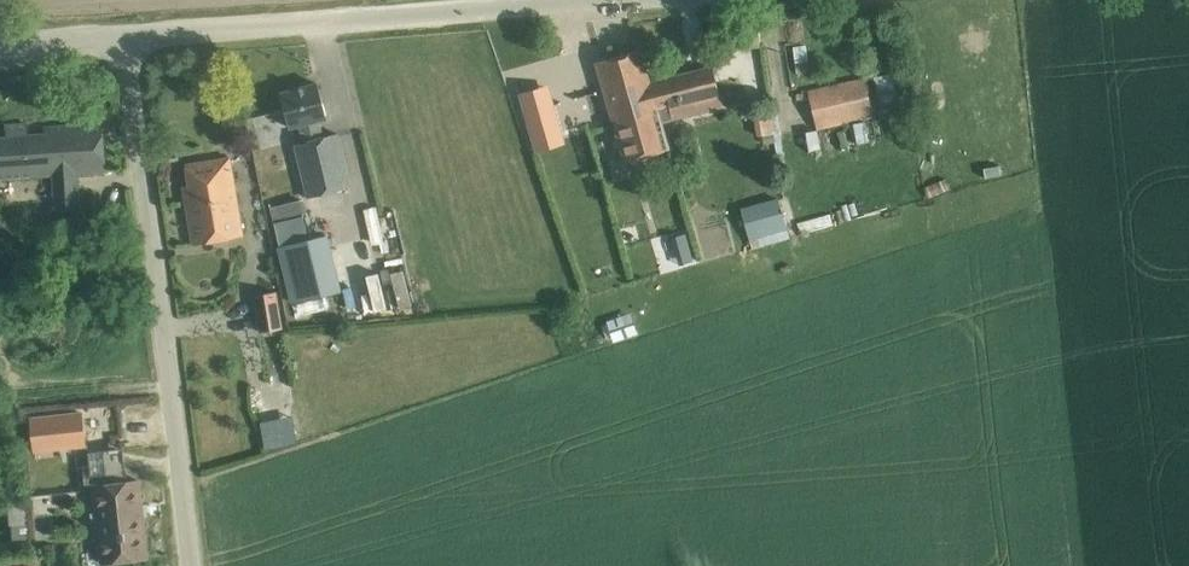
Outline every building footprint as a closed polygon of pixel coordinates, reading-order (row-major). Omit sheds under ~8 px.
[(669,148),(657,105),(650,82),(651,81),(641,43),(596,55),(625,160),(669,148)] [(798,72),(811,70),(807,43),(794,45),(798,72)] [(534,66),(510,73),(516,92),(522,110),(528,129),(552,121),(546,102),(540,84),(534,66)] [(712,66),(651,81),(650,82),(657,105),(670,102),(674,117),(721,106),(712,66)] [(874,115),(865,79),(809,91),(817,129),(874,115)] [(317,83),(281,92),(290,127),(301,124),(306,139),(294,143),(307,197),(349,186),(336,132),(323,135),(318,119),(327,116),(317,83)] [(854,123),(858,144),(870,142),(867,121),(854,123)] [(0,137),(0,177),(55,173),(57,208),(80,207),(77,172),(106,171),(102,123),(45,127),(46,133),(30,134),(29,123),(6,125),(6,137),(0,137)] [(806,131),(809,150),(821,148),(818,129),(806,131)] [(231,157),(186,164),(190,184),(184,185),(194,244),(244,235),(231,157)] [(790,236),(777,196),(741,206),(753,247),(790,236)] [(280,242),(309,234),(300,199),(272,207),(280,242)] [(797,222),(801,234),(834,224),(831,212),(797,222)] [(654,237),(662,269),(687,262),(679,230),(654,237)] [(280,245),(295,308),(337,298),(323,236),(280,245)] [(278,290),(254,294),(260,331),(284,327),(278,290)] [(82,411),(29,417),(33,451),(85,445),(82,411)] [(105,470),(126,467),(123,447),(102,450),(105,470)] [(23,501),(21,475),(6,476),(10,524),(12,524),(13,541),(29,540),(26,501),(23,501)] [(140,479),(93,484),(102,562),(148,557),(140,479)]
